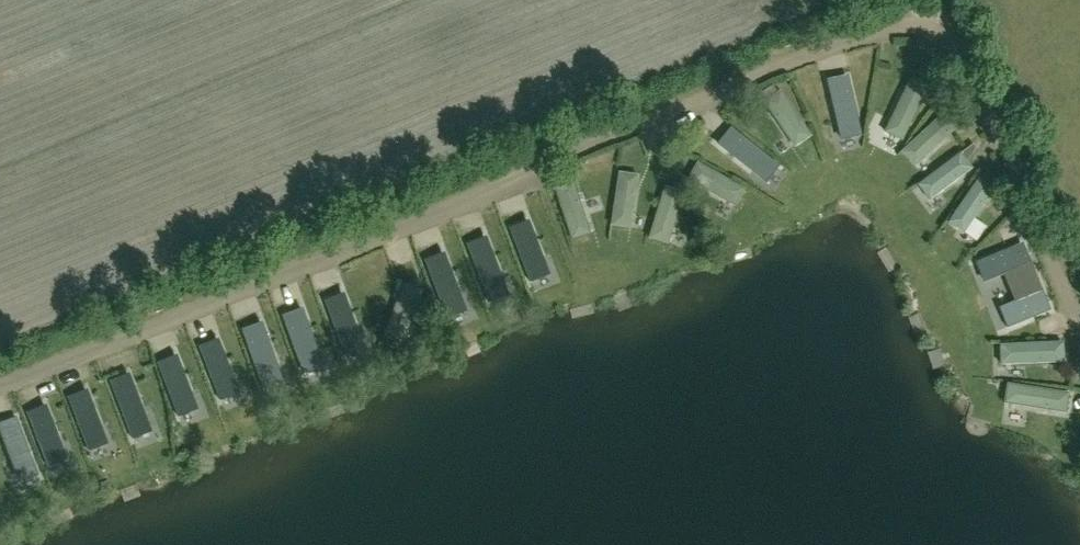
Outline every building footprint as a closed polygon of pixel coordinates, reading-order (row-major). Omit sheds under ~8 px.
[(858,77),(837,77),(837,138),(857,139),(858,77)] [(929,86),(911,78),(885,135),(902,143),(929,86)] [(787,92),(769,105),(803,150),(820,137),(787,92)] [(961,127),(948,113),(904,154),(917,168),(961,127)] [(782,161),(739,128),(728,143),(772,175),(782,161)] [(969,171),(958,157),(918,187),(930,202),(969,171)] [(756,189),(707,164),(698,181),(746,206),(756,189)] [(648,175),(628,173),(622,227),(643,229),(648,175)] [(582,182),(565,189),(583,241),(603,234),(582,182)] [(995,193),(979,182),(950,225),(966,235),(995,193)] [(695,192),(675,186),(662,239),(681,245),(695,192)] [(537,196),(518,205),(544,253),(562,244),(537,196)] [(987,240),(996,227),(985,219),(976,233),(987,240)] [(523,266),(477,234),(465,251),(511,282),(523,266)] [(1001,308),(1009,327),(1049,310),(1022,245),(977,263),(985,282),(1004,274),(1016,302),(1001,308)] [(500,295),(450,271),(441,291),(491,312),(500,295)] [(390,280),(372,275),(359,329),(379,334),(390,280)] [(434,291),(413,284),(395,337),(419,343),(434,291)] [(335,341),(316,289),(296,297),(315,347),(335,341)] [(293,351),(269,302),(251,311),(274,360),(293,351)] [(252,370),(206,336),(193,355),(240,386),(252,370)] [(1061,344),(999,349),(1000,369),(1062,364),(1061,344)] [(121,383),(99,381),(94,436),(116,437),(121,383)] [(245,409),(192,382),(184,402),(237,426),(245,409)] [(1074,394),(1013,385),(1010,404),(1071,414),(1074,394)] [(167,394),(147,388),(132,440),(153,446),(167,394)] [(0,418),(0,456),(10,471),(29,459),(0,418)]
